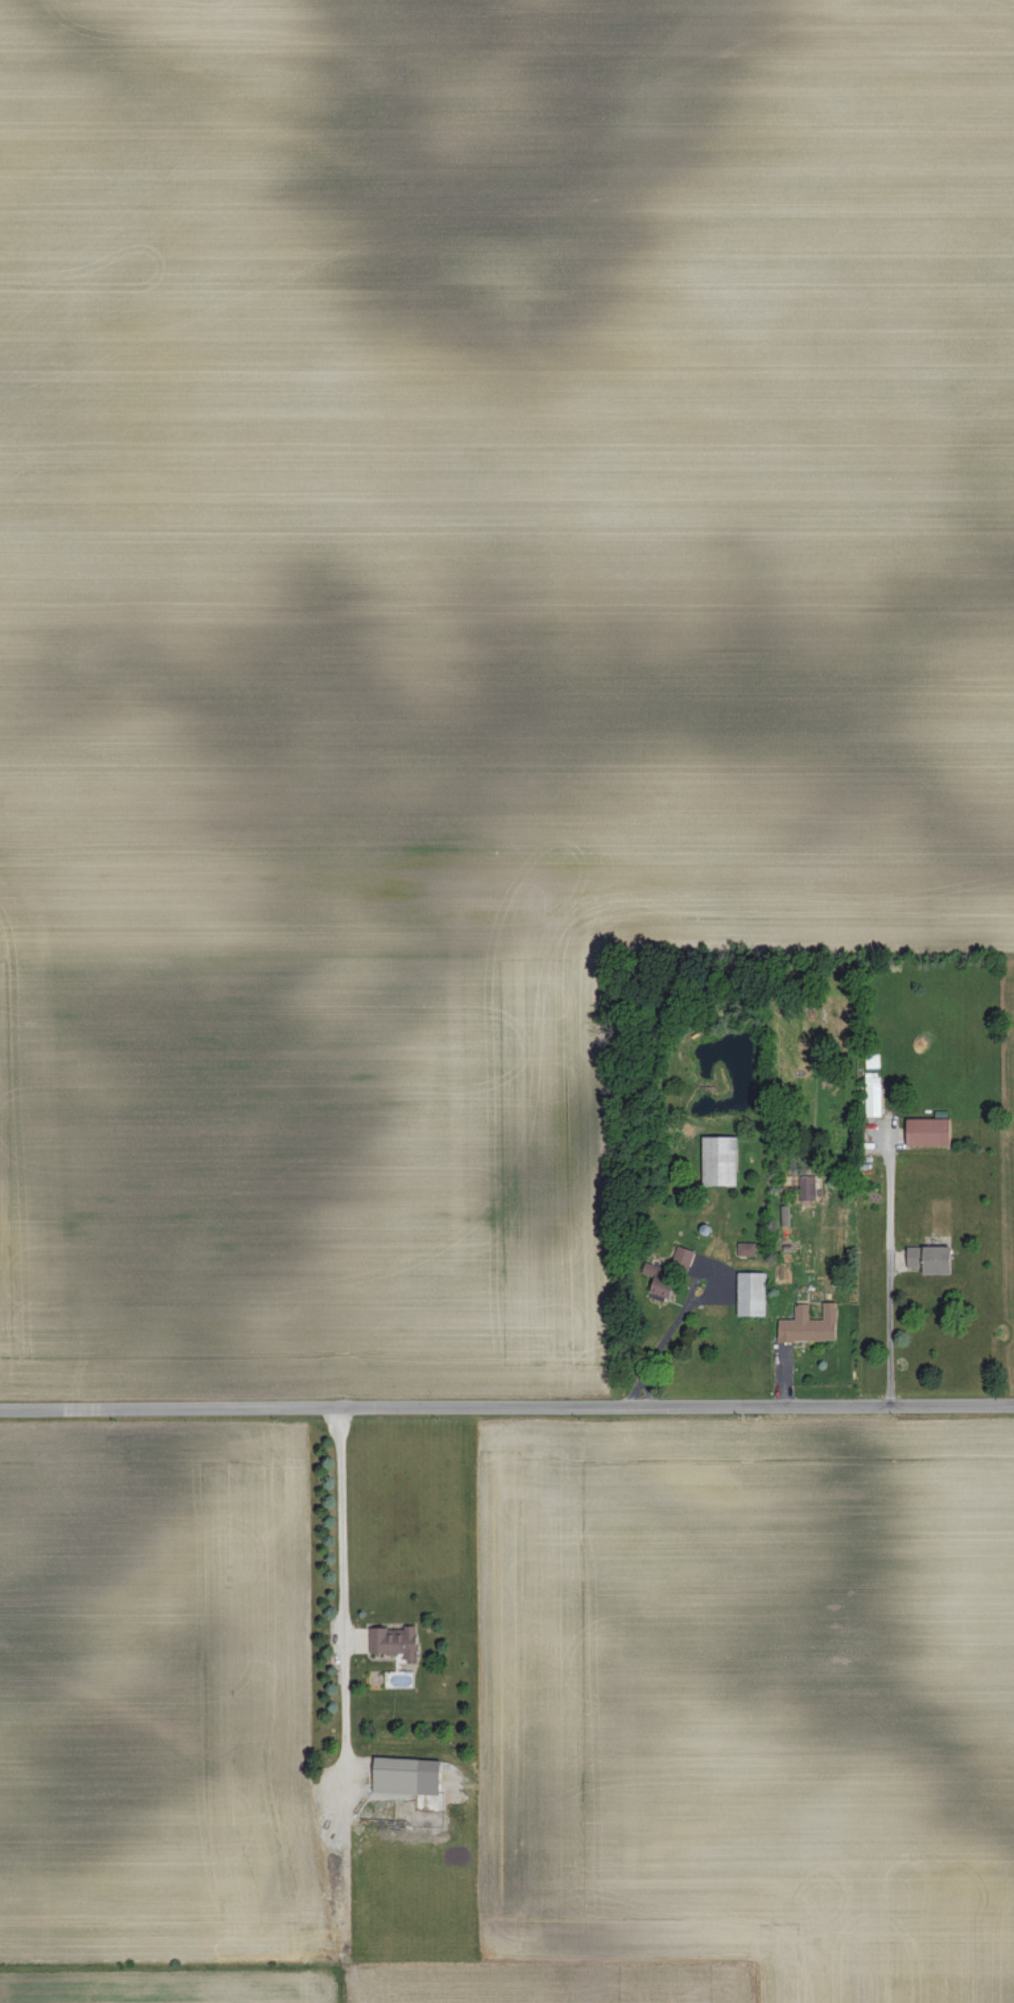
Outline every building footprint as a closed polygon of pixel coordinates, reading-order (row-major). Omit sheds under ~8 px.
[(880,1072),(865,1072),(867,1116),(881,1115),(880,1072)] [(951,1145),(950,1118),(907,1119),(908,1146),(951,1145)] [(702,1185),(736,1185),(737,1136),(703,1136),(702,1185)] [(815,1175),(800,1175),(800,1200),(815,1200),(815,1175)] [(756,1255),(756,1242),(738,1242),(738,1255),(756,1255)] [(696,1251),(679,1244),(671,1263),(688,1270),(696,1251)] [(908,1267),(923,1267),(923,1273),(952,1273),(952,1246),(908,1246),(908,1267)] [(643,1273),(655,1276),(649,1296),(669,1302),(678,1272),(646,1262),(643,1273)] [(738,1315),(766,1315),(765,1272),(737,1272),(738,1315)] [(779,1340),(836,1341),(837,1302),(823,1301),(823,1319),(809,1319),(810,1303),(796,1303),(795,1319),(779,1318),(779,1340)] [(417,1659),(417,1626),(370,1627),(370,1654),(405,1653),(406,1660),(417,1659)] [(440,1794),(441,1759),(375,1757),(374,1791),(440,1794)]
